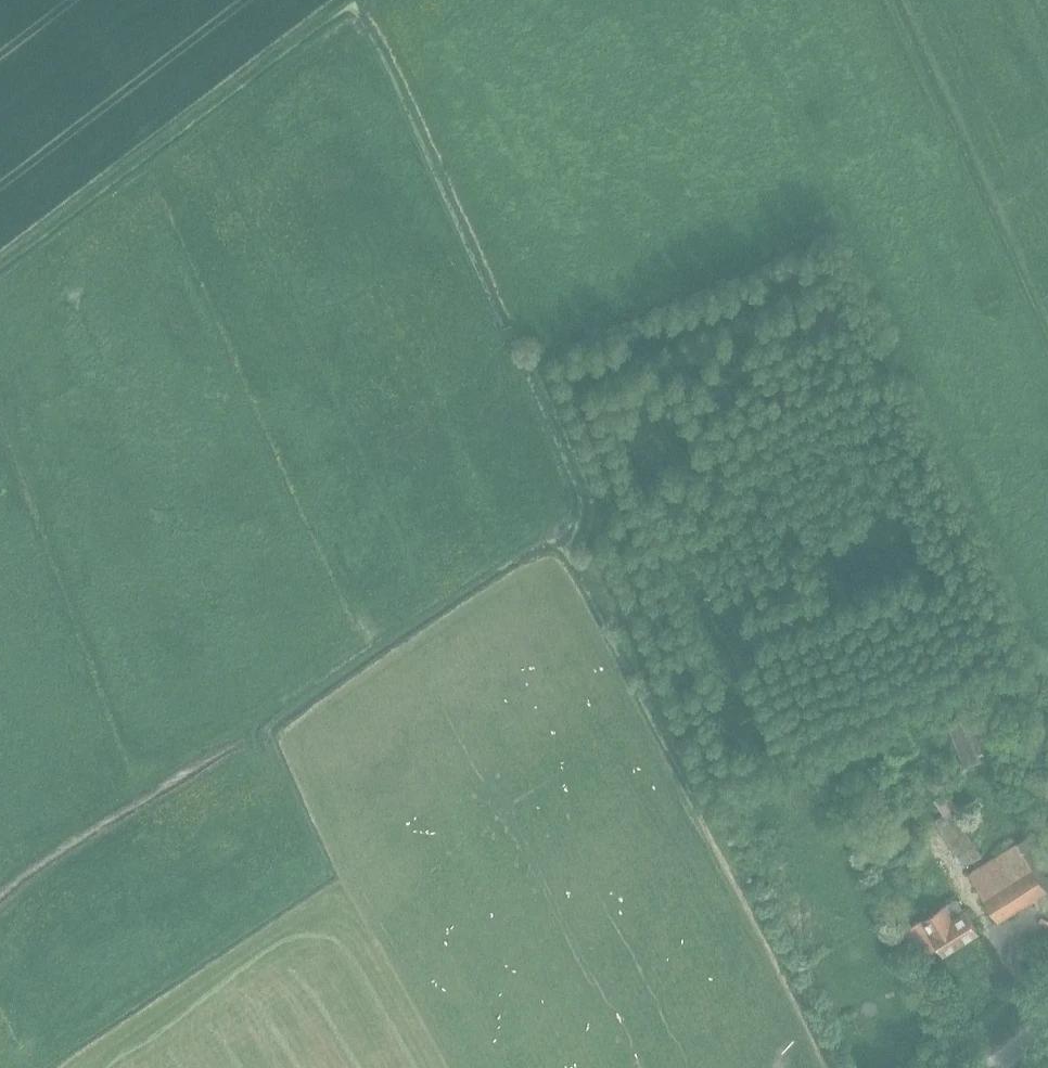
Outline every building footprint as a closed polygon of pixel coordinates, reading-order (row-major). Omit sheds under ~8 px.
[(961,766),(991,754),(974,710),(944,721),(961,766)] [(1047,886),(1047,857),(1032,830),(982,861),(964,830),(966,829),(952,805),(932,817),(995,918),(1047,886)] [(940,953),(976,930),(962,908),(949,917),(941,904),(919,918),(940,953)]
